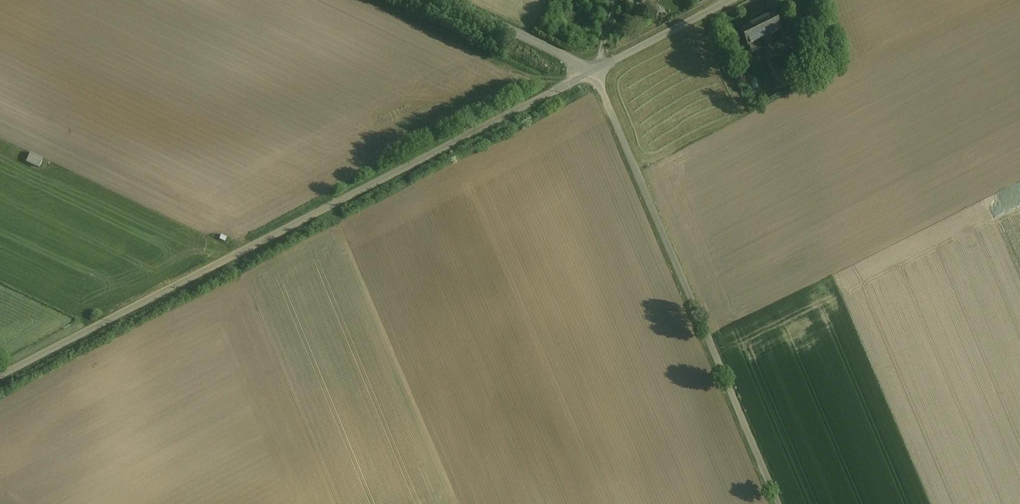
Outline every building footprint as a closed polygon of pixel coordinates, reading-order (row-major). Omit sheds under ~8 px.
[(773,15),(741,31),(748,47),(760,41),(771,63),(780,58),(780,57),(769,36),(781,31),(773,15)] [(780,58),(771,63),(782,86),(807,75),(795,51),(780,58)] [(27,162),(40,167),(44,156),(31,151),(27,162)]
